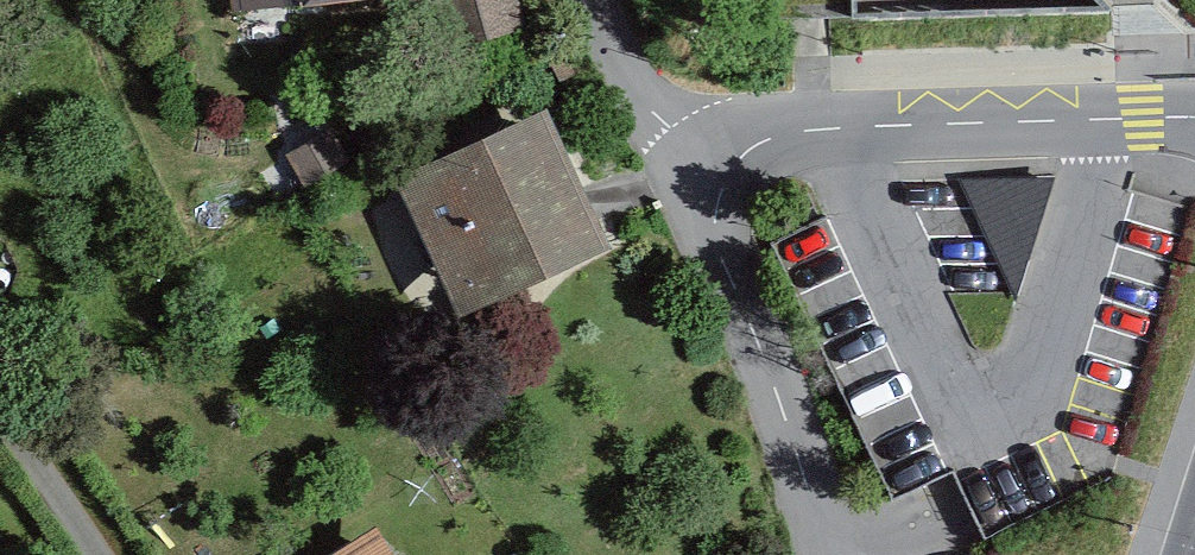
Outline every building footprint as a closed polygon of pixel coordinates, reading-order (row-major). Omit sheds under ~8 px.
[(234,18),(393,1),(393,0),(232,0),(234,18)] [(466,37),(525,21),(519,0),(456,0),(466,37)] [(855,24),(1121,21),(1099,0),(855,0),(855,24)] [(614,257),(546,115),(393,188),(461,330),(614,257)] [(1016,303),(1057,179),(960,181),(1016,303)] [(312,554),(401,554),(376,515),(312,554)]
